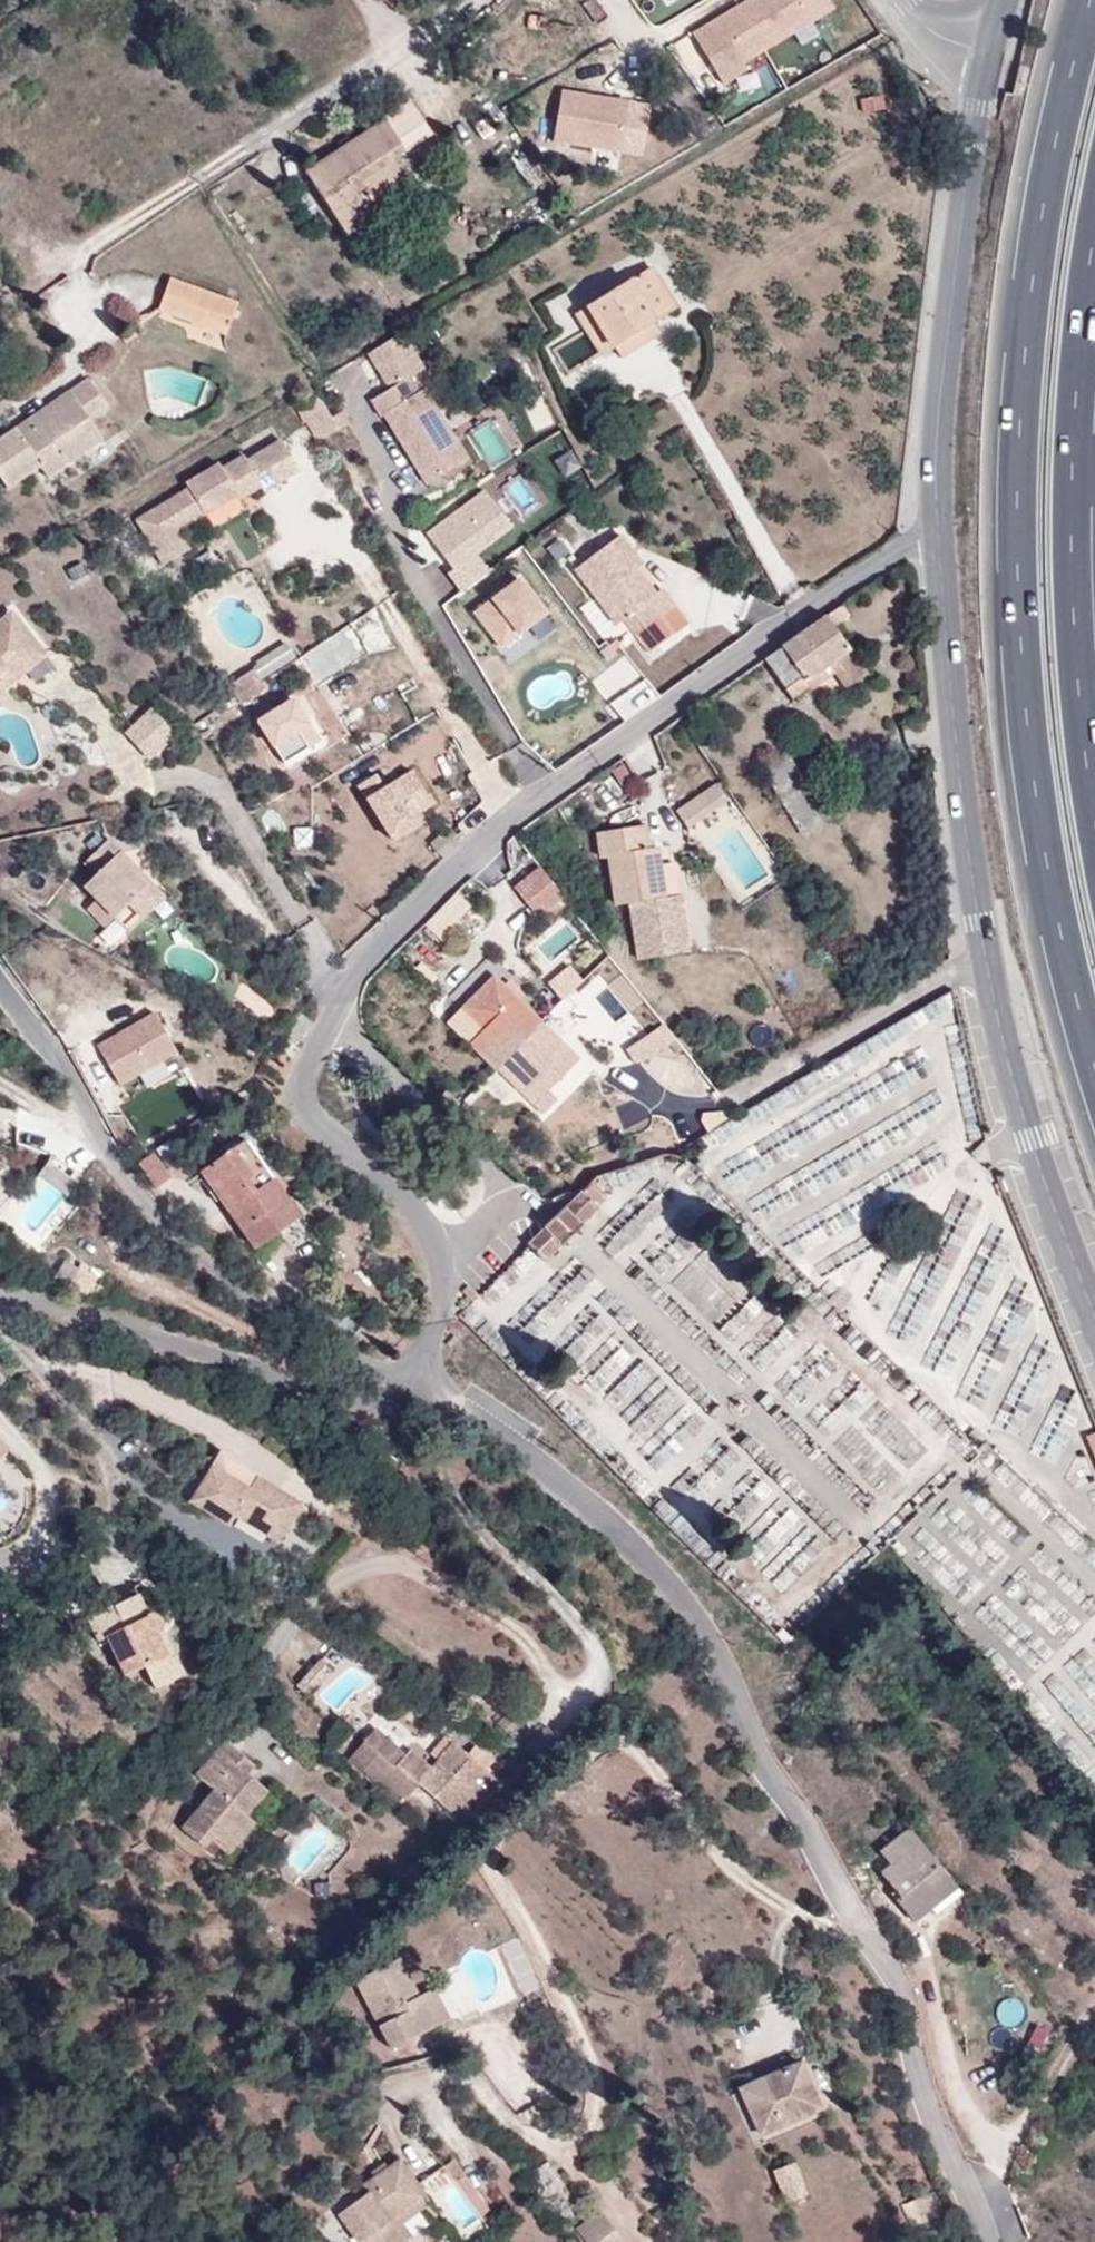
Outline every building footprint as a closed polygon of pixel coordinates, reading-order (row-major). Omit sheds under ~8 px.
[(723,88),(753,70),(746,59),(836,6),(833,0),(744,0),(690,32),(723,88)] [(552,145),(621,156),(628,103),(562,92),(552,145)] [(363,206),(395,185),(404,180),(392,161),(432,134),(411,102),(384,119),(387,122),(308,174),(348,237),(372,221),(363,206)] [(628,103),(621,156),(643,160),(651,106),(628,103)] [(404,200),(395,185),(363,206),(372,221),(404,200)] [(585,330),(599,354),(677,308),(654,269),(576,316),(585,330)] [(171,279),(159,311),(225,335),(237,304),(171,279)] [(402,334),(369,354),(390,390),(372,401),(382,416),(384,414),(428,485),(467,460),(424,390),(419,393),(410,378),(424,369),(402,334)] [(433,385),(424,369),(410,378),(419,393),(424,390),(433,385)] [(71,393),(75,401),(22,436),(17,430),(0,442),(0,475),(10,489),(41,467),(49,480),(71,465),(58,444),(89,422),(109,409),(89,380),(71,393)] [(75,401),(71,393),(17,430),(22,436),(75,401)] [(104,442),(89,422),(58,444),(71,465),(104,442)] [(185,481),(189,488),(135,519),(156,554),(186,537),(182,531),(240,496),(241,499),(263,487),(265,490),(301,469),(283,437),(247,457),(245,453),(224,465),(220,460),(185,481)] [(327,437),(318,442),(326,456),(335,451),(327,437)] [(493,489),(427,529),(465,590),(496,571),(483,550),(518,529),(493,489)] [(623,620),(636,636),(646,629),(659,646),(687,624),(661,590),(655,595),(649,600),(629,574),(635,569),(642,564),(619,534),(573,568),(616,625),(623,620)] [(629,574),(649,600),(655,595),(635,569),(629,574)] [(546,612),(519,577),(474,611),(501,646),(546,612)] [(850,618),(842,606),(816,624),(765,661),(784,690),(803,678),(807,683),(830,667),(834,675),(845,689),(866,674),(834,627),(850,618)] [(0,618),(0,688),(3,692),(49,655),(12,608),(0,618)] [(649,653),(659,646),(646,629),(636,636),(649,653)] [(812,691),(834,675),(830,667),(807,683),(809,686),(812,691)] [(242,707),(266,690),(254,672),(230,689),(242,707)] [(803,678),(784,690),(790,699),(809,686),(807,683),(803,678)] [(298,701),(263,716),(282,760),(318,744),(298,701)] [(154,759),(180,735),(154,708),(129,732),(154,759)] [(788,754),(762,770),(802,837),(842,814),(820,776),(806,784),(788,754)] [(386,785),(381,774),(362,783),(393,843),(444,817),(419,768),(386,785)] [(715,781),(675,809),(687,826),(727,799),(715,781)] [(645,828),(596,835),(599,859),(609,857),(617,906),(631,903),(641,961),(690,953),(679,896),(666,898),(657,850),(648,851),(645,828)] [(146,919),(169,896),(146,873),(143,875),(119,851),(122,848),(110,837),(84,863),(96,875),(84,887),(116,918),(130,903),(146,919)] [(537,921),(563,900),(539,869),(513,890),(537,921)] [(483,1032),(470,1044),(534,1107),(578,1061),(504,987),(470,1019),(483,1032)] [(174,1074),(167,1060),(182,1053),(160,1011),(99,1042),(122,1086),(146,1074),(152,1086),(174,1074)] [(247,1146),(205,1174),(256,1246),(298,1219),(247,1146)] [(158,1153),(144,1161),(158,1184),(172,1176),(158,1153)] [(582,1195),(574,1204),(566,1211),(564,1209),(543,1229),(546,1232),(528,1248),(530,1249),(544,1264),(598,1211),(582,1195)] [(1086,1438),(1094,1461),(1094,1434),(1086,1438)] [(220,1446),(210,1460),(246,1486),(254,1474),(255,1472),(220,1446)] [(246,1486),(210,1460),(186,1494),(214,1515),(230,1512),(270,1541),(296,1505),(254,1474),(246,1486)] [(137,1593),(88,1617),(99,1641),(107,1637),(126,1676),(147,1665),(158,1688),(185,1675),(174,1652),(168,1655),(159,1635),(161,1620),(159,1615),(154,1613),(148,1615),(137,1593)] [(308,1644),(296,1657),(307,1666),(318,1654),(308,1644)] [(307,1666),(296,1657),(283,1671),(293,1681),(307,1666)] [(364,1769),(388,1740),(375,1729),(351,1759),(364,1769)] [(406,1756),(388,1740),(364,1769),(404,1803),(421,1783),(462,1820),(482,1796),(471,1785),(485,1769),(492,1761),(481,1751),(474,1760),(468,1754),(446,1736),(431,1754),(438,1761),(433,1769),(409,1750),(406,1756)] [(244,1757),(246,1755),(227,1739),(225,1742),(244,1757)] [(269,1789),(248,1772),(239,1764),(244,1757),(225,1742),(198,1774),(216,1789),(184,1827),(206,1845),(212,1838),(230,1853),(257,1821),(248,1814),(269,1789)] [(475,1746),(468,1754),(474,1760),(481,1751),(475,1746)] [(244,1757),(255,1764),(255,1763),(246,1755),(244,1757)] [(248,1772),(255,1764),(244,1757),(239,1764),(248,1772)] [(471,1785),(482,1796),(496,1779),(485,1769),(471,1785)] [(931,1910),(956,1889),(907,1830),(879,1851),(891,1864),(881,1873),(901,1898),(897,1901),(915,1922),(931,1910)] [(962,1896),(956,1889),(931,1910),(936,1917),(962,1896)] [(431,2028),(415,1996),(396,1958),(353,1981),(388,2049),(431,2028)] [(430,1988),(415,1996),(431,2028),(446,2020),(430,1988)] [(801,2062),(742,2089),(760,2134),(820,2107),(801,2062)] [(421,2198),(394,2162),(359,2189),(364,2196),(335,2216),(353,2241),(399,2241),(386,2224),(421,2198)] [(795,2162),(773,2170),(786,2203),(808,2194),(795,2162)] [(421,2198),(386,2224),(399,2241),(406,2241),(408,2240),(397,2227),(427,2206),(421,2198)] [(917,2199),(902,2206),(911,2228),(927,2221),(917,2199)] [(601,2212),(578,2228),(588,2241),(623,2241),(601,2212)]
